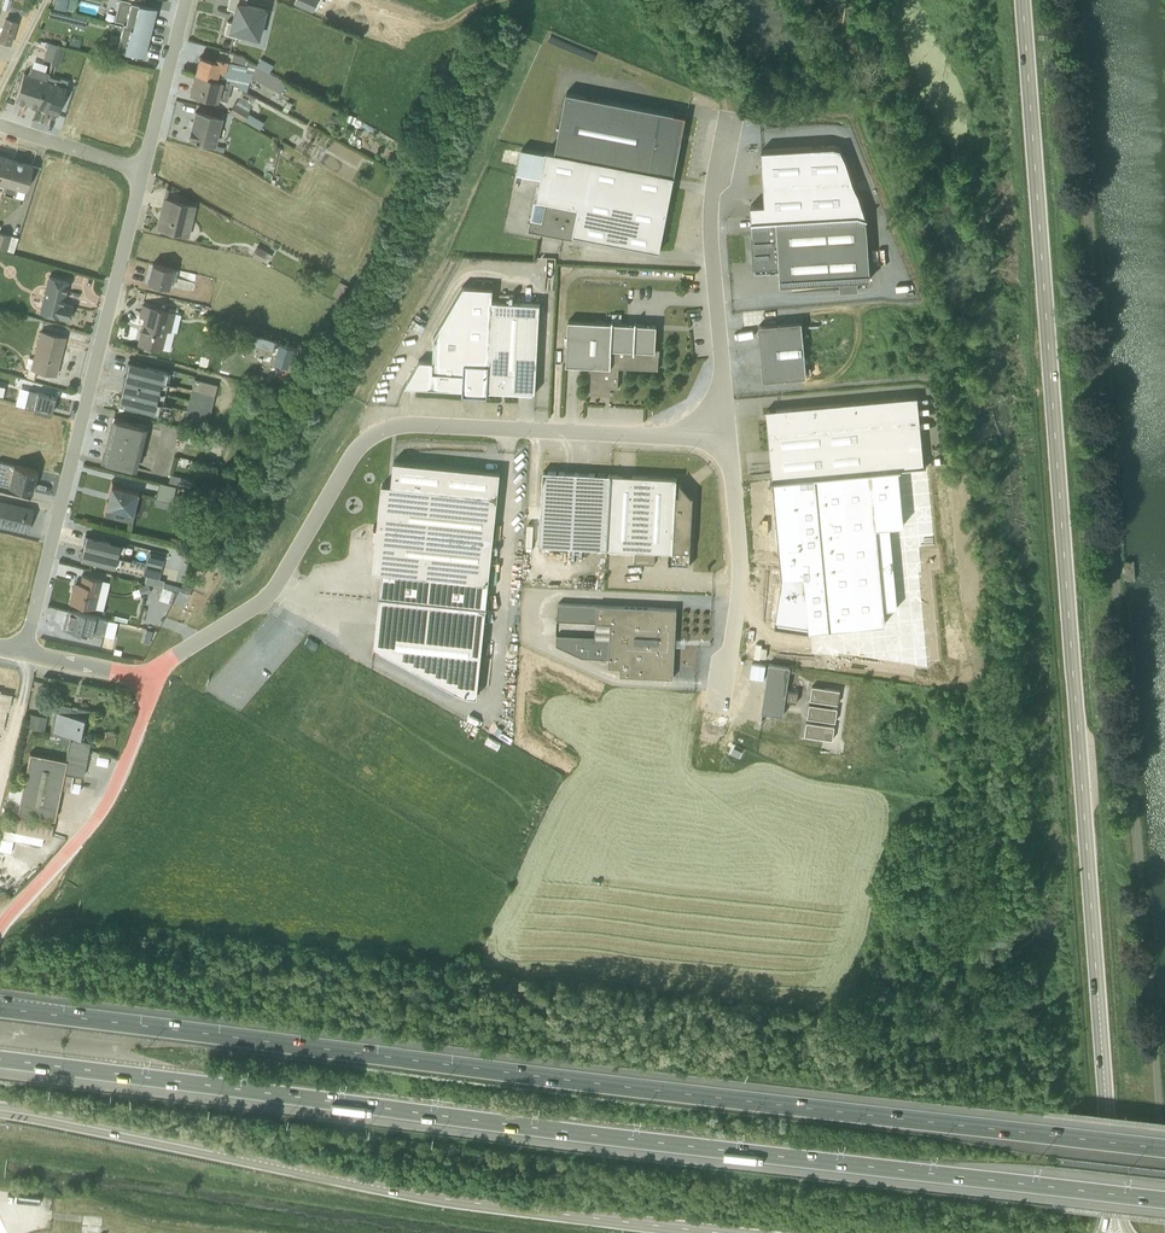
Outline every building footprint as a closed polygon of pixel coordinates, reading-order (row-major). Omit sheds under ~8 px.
[(65,9),(75,11),(76,2),(67,0),(65,0),(57,0),(55,7),(65,9)] [(152,22),(155,8),(144,5),(143,8),(141,8),(141,4),(128,0),(119,0),(113,22),(150,32),(152,22)] [(226,8),(234,10),(231,21),(226,20),(223,33),(236,36),(237,34),(259,39),(266,8),(245,2),(245,0),(228,0),(226,8)] [(87,19),(51,10),(49,17),(71,23),(71,24),(85,28),(87,19)] [(13,43),(18,19),(4,16),(0,39),(0,40),(13,43)] [(122,25),(117,48),(129,51),(129,48),(132,48),(132,51),(143,54),(147,41),(148,41),(150,32),(122,25)] [(252,78),(280,93),(286,81),(269,72),(256,65),(241,55),(232,53),(230,61),(228,60),(214,56),(213,59),(199,56),(195,73),(239,85),(238,87),(246,91),(248,84),(252,78)] [(260,57),(256,65),(269,72),(273,64),(260,57)] [(23,72),(15,99),(37,107),(48,73),(30,67),(28,74),(23,72)] [(226,100),(231,83),(195,73),(188,93),(218,100),(219,98),(226,100)] [(48,75),(37,107),(57,113),(68,79),(61,77),(60,79),(48,75)] [(554,151),(674,175),(685,115),(566,91),(554,151)] [(228,111),(243,120),(249,110),(248,109),(252,101),(240,94),(235,102),(234,101),(228,111)] [(215,145),(222,117),(195,110),(188,138),(215,145)] [(248,112),(243,120),(259,129),(263,121),(248,112)] [(751,220),(866,213),(840,144),(761,149),(764,203),(750,205),(751,220)] [(503,161),(517,162),(519,149),(505,147),(503,161)] [(573,234),(659,251),(674,175),(554,151),(546,150),(545,152),(521,147),(517,172),(540,176),(536,197),(534,197),(529,227),(573,236),(573,234)] [(0,156),(0,189),(4,190),(13,160),(0,156)] [(23,199),(32,165),(13,160),(4,190),(3,193),(23,199)] [(160,228),(188,236),(196,206),(164,198),(160,213),(156,227),(160,228)] [(866,213),(751,220),(754,273),(779,271),(780,283),(791,283),(792,293),(840,290),(858,289),(857,279),(870,278),(866,213)] [(13,252),(18,237),(0,231),(0,248),(13,252)] [(262,260),(267,249),(258,244),(253,256),(262,260)] [(270,263),(274,254),(267,251),(263,259),(270,263)] [(147,282),(169,287),(172,288),(177,270),(152,264),(147,282)] [(68,281),(48,276),(39,312),(69,320),(72,305),(62,302),(68,281)] [(491,301),(492,288),(461,285),(431,335),(430,360),(418,359),(403,385),(403,386),(462,388),(462,393),(487,395),(487,390),(488,390),(535,393),(539,303),(492,300),(491,301)] [(137,343),(161,349),(166,330),(170,331),(175,312),(141,304),(138,316),(143,317),(137,343)] [(656,324),(568,320),(566,364),(591,366),(590,393),(604,394),(604,391),(609,392),(609,387),(617,388),(618,368),(657,370),(658,355),(656,355),(656,349),(655,349),(656,324)] [(800,321),(758,325),(763,380),(806,376),(800,321)] [(64,337),(40,330),(33,358),(31,358),(28,357),(25,367),(28,368),(26,377),(33,379),(35,370),(54,374),(55,374),(64,337)] [(170,373),(127,362),(125,370),(126,371),(126,373),(167,383),(170,373)] [(165,393),(167,383),(160,381),(126,373),(125,375),(124,375),(122,383),(165,393)] [(217,384),(194,378),(191,389),(214,395),(217,384)] [(165,393),(122,383),(121,391),(121,393),(162,403),(165,393)] [(214,395),(191,389),(189,400),(211,406),(214,395)] [(28,390),(24,407),(50,414),(55,396),(28,390)] [(119,396),(117,404),(160,414),(162,403),(121,393),(120,396),(119,396)] [(917,396),(766,409),(772,479),(870,469),(924,464),(917,396)] [(186,409),(209,415),(211,406),(189,400),(186,409)] [(186,409),(184,420),(206,426),(209,415),(186,409)] [(135,471),(147,424),(134,420),(133,423),(114,418),(103,460),(123,465),(123,468),(135,471)] [(182,442),(196,447),(199,438),(185,433),(182,442)] [(485,606),(500,471),(394,460),(391,483),(382,482),(376,525),(373,525),(373,538),(375,538),(372,570),(381,571),(380,595),(485,606)] [(31,491),(36,470),(0,462),(0,483),(31,491)] [(885,621),(870,469),(772,479),(781,576),(775,618),(780,620),(779,624),(807,630),(808,632),(811,629),(828,627),(829,629),(885,621)] [(607,547),(611,474),(542,470),(539,544),(607,547)] [(611,474),(607,547),(633,549),(633,562),(634,562),(653,563),(654,563),(655,550),(671,551),(671,553),(668,553),(668,554),(667,563),(668,564),(687,565),(688,566),(689,565),(693,495),(691,495),(680,484),(680,482),(679,482),(678,485),(676,485),(677,478),(676,477),(611,474)] [(170,475),(168,483),(191,489),(193,480),(170,475)] [(175,485),(159,482),(155,498),(172,502),(175,485)] [(110,485),(103,512),(131,519),(138,491),(110,485)] [(32,508),(0,500),(0,525),(27,530),(32,508)] [(88,545),(88,548),(87,551),(81,550),(79,559),(118,568),(121,556),(124,545),(85,535),(83,544),(88,545)] [(164,555),(148,550),(145,561),(161,565),(164,555)] [(189,561),(191,551),(185,550),(183,559),(189,561)] [(140,581),(161,586),(163,580),(157,578),(161,565),(145,561),(140,581)] [(110,582),(109,581),(81,574),(79,582),(74,581),(71,591),(73,592),(71,603),(102,610),(110,582)] [(149,592),(147,583),(139,586),(142,595),(149,592)] [(181,583),(177,599),(188,602),(192,585),(181,583)] [(162,587),(158,599),(168,602),(172,590),(162,587)] [(485,606),(380,595),(379,595),(374,645),(463,694),(477,695),(485,606)] [(675,608),(557,602),(556,620),(595,622),(594,636),(556,634),(555,643),(582,656),(608,657),(608,666),(620,666),(619,675),(673,677),(675,608)] [(67,609),(62,629),(79,633),(80,631),(102,636),(107,618),(67,609)] [(790,665),(768,661),(761,709),(782,713),(784,698),(796,701),(797,690),(787,688),(790,665)] [(839,689),(812,685),(810,698),(837,702),(839,689)] [(836,707),(809,703),(807,715),(835,720),(836,707)] [(78,709),(76,709),(72,708),(71,707),(56,704),(50,735),(69,739),(65,761),(30,754),(22,788),(10,786),(4,812),(54,822),(64,775),(83,778),(90,743),(83,741),(89,711),(78,709)] [(47,718),(29,714),(26,728),(44,732),(47,718)] [(834,725),(806,720),(804,733),(832,738),(834,725)] [(8,833),(51,841),(54,823),(4,814),(3,818),(10,819),(8,833)]
